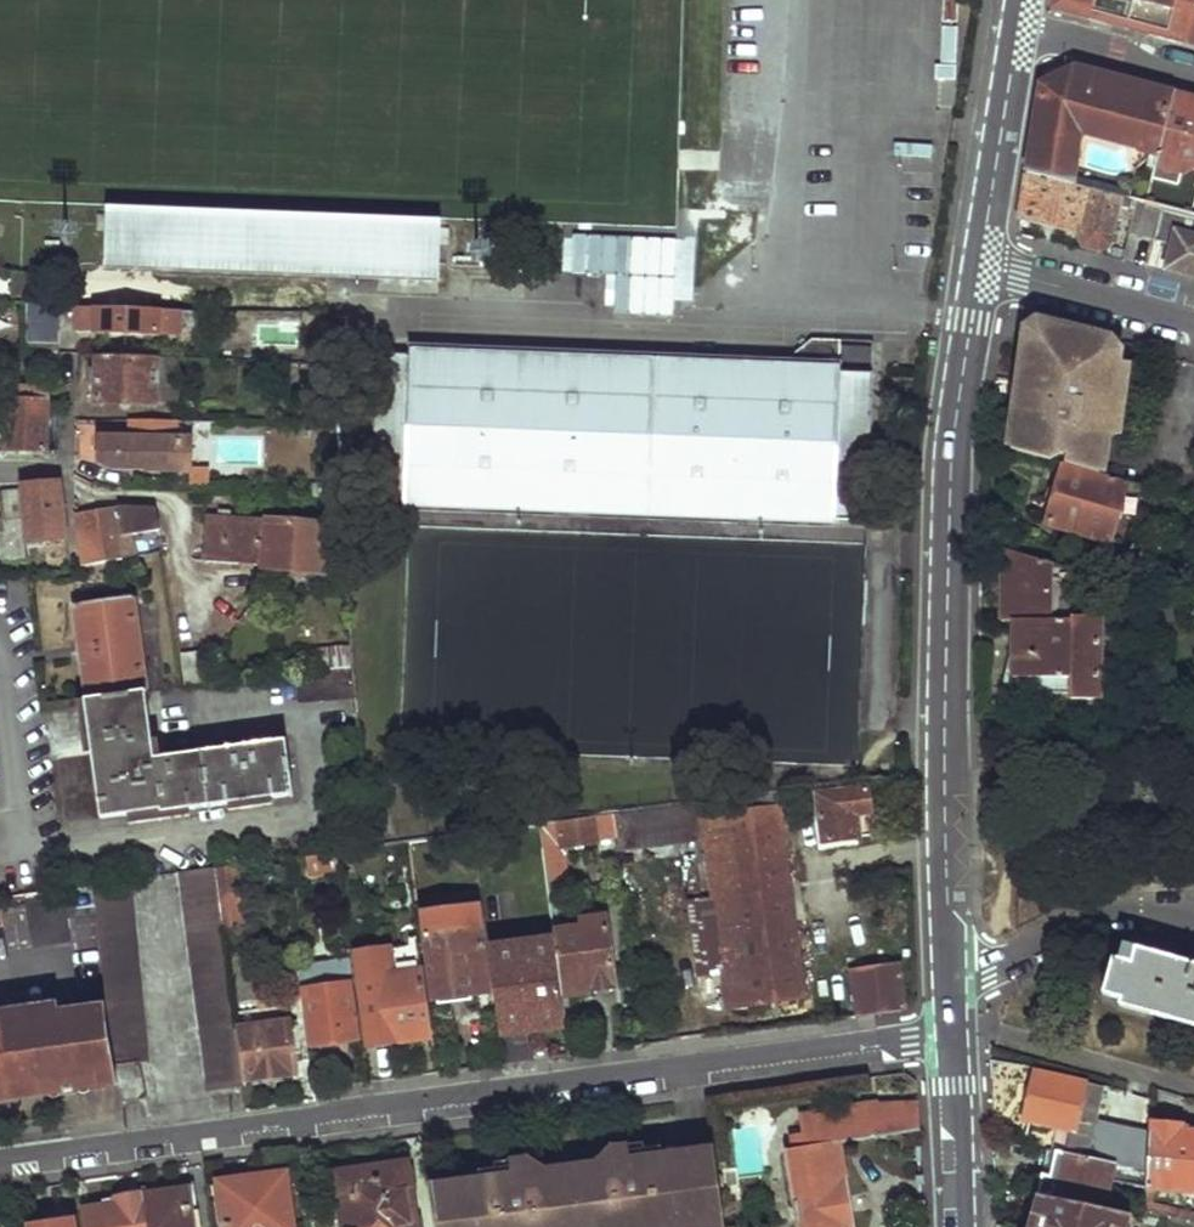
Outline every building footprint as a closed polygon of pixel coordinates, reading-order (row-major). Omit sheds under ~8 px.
[(939,112),(954,113),(960,0),(944,0),(939,112)] [(1065,1),(1091,8),(1090,17),(1105,22),(1107,12),(1132,18),(1131,28),(1186,43),(1189,34),(1193,35),(1193,0),(1065,0),(1065,1)] [(1091,8),(1065,1),(1062,10),(1090,17),(1091,8)] [(1132,18),(1107,12),(1105,22),(1131,28),(1132,18)] [(1186,43),(1193,45),(1193,35),(1189,34),(1186,43)] [(1173,94),(1055,63),(1042,72),(1038,99),(1026,174),(1075,186),(1085,138),(1157,154),(1173,94)] [(1173,94),(1157,154),(1182,162),(1193,165),(1193,99),(1190,98),(1173,94)] [(1179,173),(1182,162),(1157,154),(1155,166),(1179,173)] [(1023,196),(1020,215),(1078,231),(1078,234),(1084,246),(1101,251),(1111,245),(1122,208),(1129,210),(1131,201),(1085,189),(1075,186),(1026,174),(1023,196)] [(1144,205),(1136,235),(1171,244),(1164,271),(1193,278),(1193,218),(1189,216),(1144,205)] [(105,209),(104,263),(438,275),(440,221),(105,209)] [(604,312),(685,316),(689,239),(563,233),(562,272),(606,275),(604,312)] [(27,352),(28,303),(0,302),(0,352),(27,352)] [(28,303),(27,352),(59,351),(60,304),(28,303)] [(101,325),(100,331),(167,334),(167,327),(180,327),(181,315),(194,316),(194,309),(71,305),(71,311),(79,311),(79,324),(101,325)] [(1025,338),(1044,325),(1032,322),(1027,326),(1025,338)] [(1114,342),(1044,325),(1025,338),(1018,376),(1024,377),(1019,401),(1015,401),(1011,419),(1016,420),(1010,452),(1065,468),(1098,478),(1105,438),(1107,426),(1119,428),(1123,403),(1111,401),(1116,369),(1118,357),(1114,342)] [(866,519),(870,371),(839,370),(839,364),(839,361),(871,363),(871,341),(810,338),(788,362),(411,346),(411,352),(379,350),(373,498),(404,500),(404,506),(834,524),(834,517),(866,519)] [(97,355),(96,401),(157,402),(158,356),(97,355)] [(158,356),(157,402),(179,403),(180,357),(158,356)] [(839,364),(839,370),(870,371),(871,363),(839,361),(839,364)] [(1111,401),(1123,403),(1128,371),(1116,369),(1111,401)] [(1015,401),(1019,401),(1024,377),(1018,376),(1014,376),(1010,388),(1010,400),(1015,401)] [(6,400),(5,450),(16,450),(49,451),(50,389),(17,387),(16,400),(6,400)] [(1107,426),(1105,438),(1118,440),(1119,428),(1107,426)] [(100,444),(100,467),(115,472),(147,472),(148,474),(188,474),(190,474),(190,472),(190,445),(100,444)] [(1065,468),(1050,520),(1112,537),(1127,486),(1098,478),(1065,468)] [(188,474),(188,488),(207,488),(208,473),(190,472),(190,474),(188,474)] [(2,494),(4,558),(31,555),(31,549),(40,548),(39,542),(67,540),(60,483),(47,484),(25,485),(25,492),(2,494)] [(333,499),(335,518),(341,518),(340,498),(333,499)] [(80,539),(85,566),(127,558),(119,506),(78,513),(80,539)] [(211,512),(206,558),(264,562),(268,518),(211,512)] [(263,566),(324,573),(329,524),(268,518),(264,562),(263,566)] [(143,540),(145,555),(163,551),(166,550),(169,574),(166,574),(170,600),(193,598),(185,529),(143,540)] [(1017,619),(1018,676),(1044,676),(1043,689),(1070,689),(1070,698),(1099,697),(1097,618),(1086,619),(1086,574),(1075,570),(1006,549),(1006,619),(1017,619)] [(84,697),(100,816),(159,808),(159,811),(208,804),(200,750),(153,756),(133,595),(76,602),(87,697),(84,697)] [(321,648),(322,668),(351,664),(350,645),(321,648)] [(178,656),(182,685),(189,684),(214,681),(211,652),(178,656)] [(286,661),(287,672),(296,671),(300,671),(299,661),(286,661)] [(296,671),(300,701),(353,696),(351,664),(322,668),(300,671),(296,671)] [(200,750),(208,804),(292,792),(285,739),(200,750)] [(820,800),(825,841),(860,836),(857,813),(871,811),(868,787),(819,793),(820,800)] [(779,793),(781,805),(820,800),(819,793),(819,789),(779,793)] [(705,803),(706,815),(781,805),(779,793),(705,803)] [(613,815),(616,836),(618,850),(709,839),(708,824),(706,815),(705,803),(613,815)] [(725,967),(730,1007),(805,998),(781,805),(706,815),(708,824),(716,894),(725,967)] [(540,824),(543,845),(616,836),(613,815),(540,824)] [(508,827),(531,1008),(562,1003),(561,995),(552,923),(545,868),(545,863),(543,845),(540,824),(508,827)] [(337,849),(305,855),(308,876),(339,873),(337,849)] [(217,866),(225,927),(247,924),(238,863),(217,866)] [(180,871),(210,1090),(246,1085),(245,1080),(238,1028),(225,927),(217,866),(180,871)] [(120,1083),(123,1099),(147,1097),(142,1061),(150,1059),(130,878),(94,884),(109,1005),(120,1083)] [(687,897),(696,971),(725,967),(716,894),(687,897)] [(421,912),(432,999),(488,991),(476,904),(421,912)] [(552,923),(561,995),(616,987),(605,915),(581,919),(582,926),(560,928),(559,922),(552,923)] [(360,979),(368,1044),(395,1041),(393,1032),(427,1028),(419,971),(396,974),(392,942),(351,947),(355,979),(360,979)] [(1104,990),(1151,1005),(1149,1010),(1193,1023),(1193,963),(1137,946),(1133,960),(1114,954),(1104,990)] [(305,990),(311,1045),(329,1044),(330,1051),(342,1049),(342,1041),(358,1039),(350,983),(353,983),(349,955),(298,961),(302,990),(305,990)] [(851,969),(858,1015),(904,1010),(898,962),(851,969)] [(245,1080),(298,1073),(296,1062),(311,1060),(303,1004),(280,1006),(283,1022),(238,1028),(245,1080)] [(120,1083),(109,1005),(59,1011),(59,1016),(32,1020),(30,1009),(0,1013),(0,1099),(120,1083)] [(59,1016),(59,1011),(57,1005),(30,1009),(32,1020),(59,1016)] [(1071,1129),(1065,1152),(1087,1157),(1092,1134),(1104,1087),(1034,1072),(1024,1119),(1071,1129)] [(1122,1093),(1118,1124),(1140,1127),(1144,1096),(1122,1093)] [(799,1226),(855,1226),(841,1143),(920,1130),(919,1114),(918,1096),(908,1098),(908,1102),(801,1116),(803,1133),(791,1135),(793,1149),(787,1150),(799,1226)] [(1151,1125),(1149,1148),(1147,1172),(1146,1189),(1154,1189),(1193,1192),(1193,1133),(1181,1133),(1182,1125),(1151,1125)] [(1092,1134),(1087,1157),(1114,1163),(1119,1140),(1092,1134)] [(1119,1140),(1114,1163),(1147,1172),(1149,1148),(1119,1140)] [(628,1151),(644,1149),(642,1141),(627,1143),(628,1151)] [(430,1191),(436,1226),(724,1226),(714,1152),(663,1160),(660,1147),(644,1149),(628,1151),(627,1143),(610,1144),(601,1153),(603,1160),(578,1163),(578,1171),(562,1173),(561,1165),(535,1169),(534,1162),(525,1156),(506,1159),(507,1167),(493,1169),(478,1170),(479,1184),(430,1191)] [(1065,1152),(1055,1199),(1103,1211),(1109,1182),(1114,1163),(1087,1157),(1065,1152)] [(601,1153),(534,1162),(535,1169),(561,1165),(562,1173),(578,1171),(578,1163),(603,1160),(601,1153)] [(507,1167),(506,1159),(492,1160),(493,1169),(507,1167)] [(1114,1163),(1109,1182),(1146,1192),(1146,1189),(1147,1172),(1114,1163)] [(343,1226),(417,1226),(407,1164),(336,1174),(343,1226)] [(227,1226),(294,1226),(286,1175),(222,1183),(227,1226)] [(190,1189),(143,1195),(148,1226),(196,1226),(190,1189)] [(1145,1213),(1193,1226),(1193,1214),(1153,1204),(1154,1189),(1146,1189),(1146,1192),(1145,1213)] [(87,1226),(148,1226),(143,1195),(83,1203),(87,1226)] [(1130,1217),(1103,1211),(1055,1199),(1037,1196),(1027,1226),(1127,1226),(1130,1217)] [(32,1226),(74,1226),(72,1212),(31,1219),(32,1226)]
